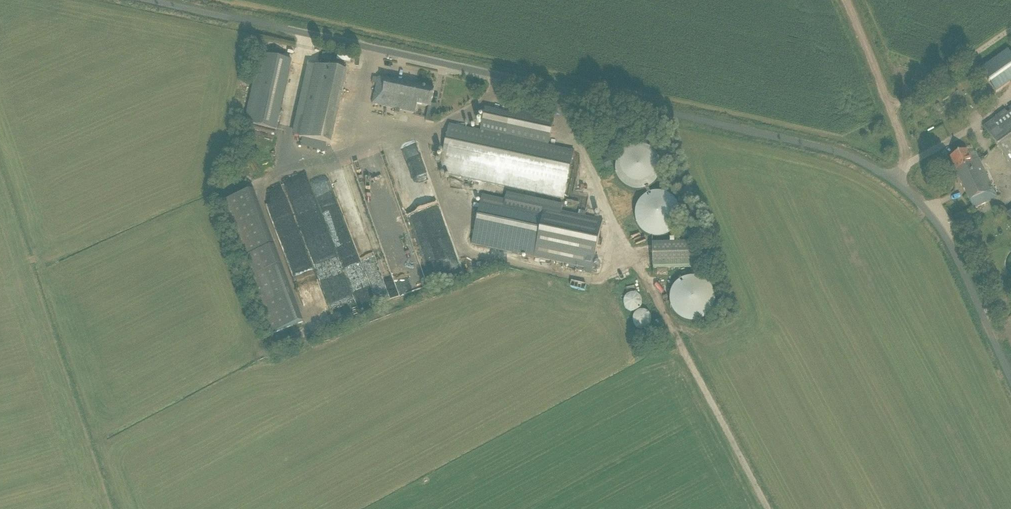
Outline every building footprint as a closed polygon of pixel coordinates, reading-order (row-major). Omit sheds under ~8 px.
[(1010,83),(1010,55),(1006,49),(979,69),(997,93),(1010,83)] [(258,65),(246,124),(276,130),(289,72),(291,62),(260,55),(258,65)] [(348,72),(315,66),(310,90),(343,96),(348,72)] [(431,107),(432,100),(434,90),(378,78),(376,88),(372,103),(416,113),(418,104),(431,107)] [(984,127),(1010,166),(1010,107),(984,127)] [(449,125),(447,135),(439,171),(564,198),(574,152),(548,146),(554,119),(510,110),(510,114),(485,109),(480,132),(449,125)] [(426,122),(434,123),(436,116),(427,114),(426,122)] [(661,171),(660,167),(659,162),(657,158),(654,155),(651,152),(647,150),(643,148),(638,148),(636,148),(632,148),(629,149),(625,151),(622,154),(618,158),(616,162),(615,167),(614,171),(615,175),(616,178),(618,183),(621,186),(624,189),(629,192),(633,193),(637,194),(642,193),(647,192),(651,189),(654,187),(656,184),(658,180),(660,176),(661,171)] [(973,209),(982,205),(995,199),(977,160),(971,163),(966,150),(949,158),(973,209)] [(603,162),(606,168),(611,166),(608,160),(603,162)] [(337,203),(353,198),(344,170),(328,176),(337,203)] [(251,194),(219,205),(266,332),(299,321),(251,194)] [(481,195),(471,245),(582,268),(592,270),(597,247),(601,248),(602,242),(598,241),(603,221),(561,212),(562,206),(507,194),(505,200),(481,195)] [(681,218),(680,214),(679,210),(677,205),(674,202),(671,199),(667,197),(663,195),(658,195),(656,195),(652,195),(649,196),(645,198),(642,201),(638,205),(636,209),(635,214),(635,218),(635,222),(636,226),(638,230),(641,234),(644,236),(649,239),(653,240),(657,241),(662,240),(667,239),(671,236),(674,234),(676,231),(678,228),(680,223),(681,218)] [(409,229),(434,219),(428,203),(403,213),(409,229)] [(653,270),(694,268),(693,244),(652,246),(653,270)] [(713,297),(713,296),(712,291),(711,286),(708,282),(705,279),(701,276),(697,274),(692,273),(688,272),(683,273),(679,275),(676,276),(672,280),(669,284),(667,288),(666,292),(665,296),(666,301),(667,306),(669,310),(672,313),(675,316),(679,318),(685,320),(689,320),(694,320),(698,318),(702,316),(706,313),(708,310),(711,306),(712,302),(713,297)] [(628,292),(625,308),(637,311),(641,295),(628,292)] [(640,330),(651,325),(644,309),(633,314),(640,330)]
